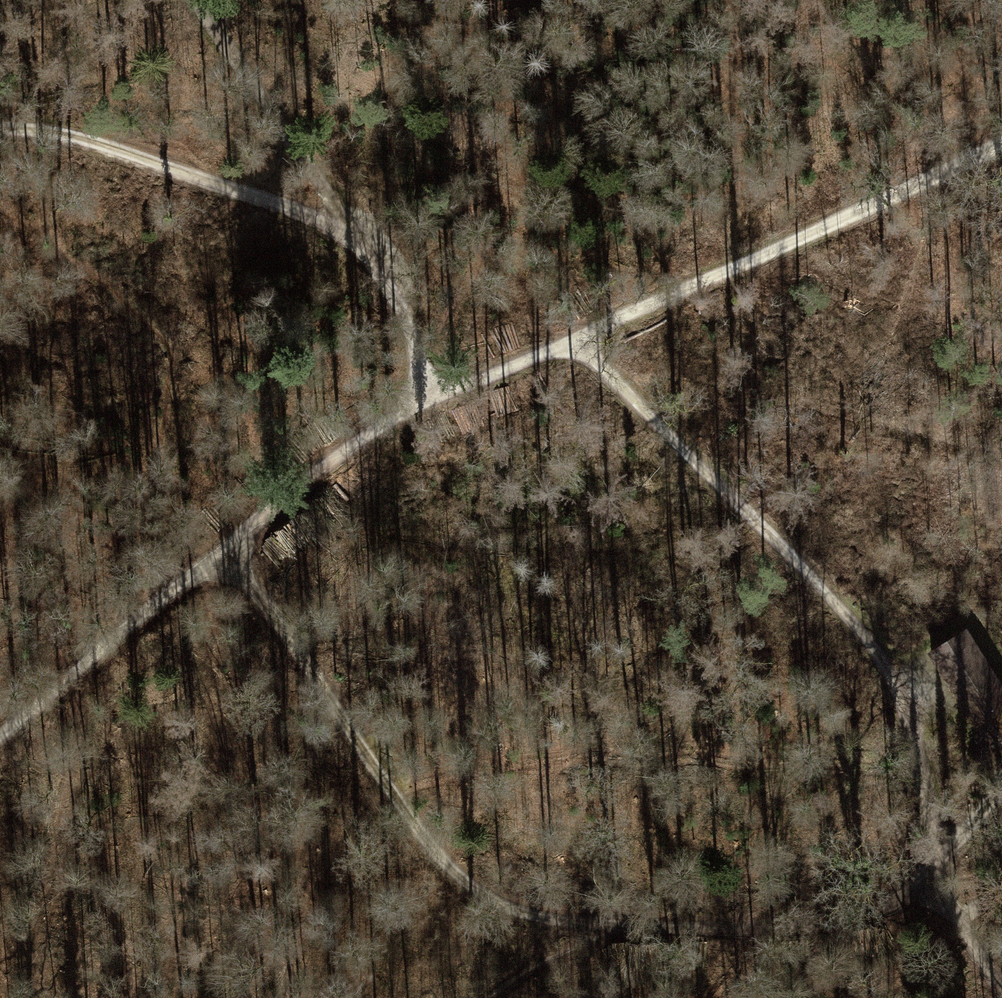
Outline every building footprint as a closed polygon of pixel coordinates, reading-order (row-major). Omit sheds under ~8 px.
[(929,644),(976,724),(1001,709),(1001,678),(968,621),(929,644)]
